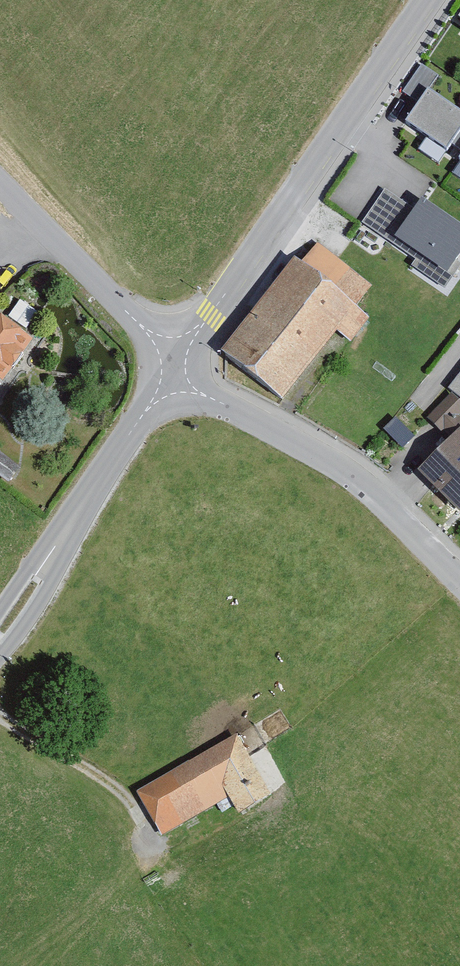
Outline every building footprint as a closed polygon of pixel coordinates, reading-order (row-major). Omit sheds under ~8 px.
[(402,126),(443,155),(459,131),(459,117),(425,93),(402,126)] [(355,224),(447,287),(459,268),(459,258),(458,256),(459,253),(459,228),(419,200),(411,212),(379,190),(355,224)] [(219,357),(282,406),(334,339),(346,349),(368,322),(293,263),(219,357)] [(0,324),(0,385),(3,387),(31,344),(0,324)] [(453,439),(416,478),(459,520),(459,431),(454,425),(459,420),(459,408),(450,399),(427,423),(441,437),(445,432),(453,439)] [(160,841),(228,803),(237,817),(269,799),(236,741),(135,797),(160,841)]
